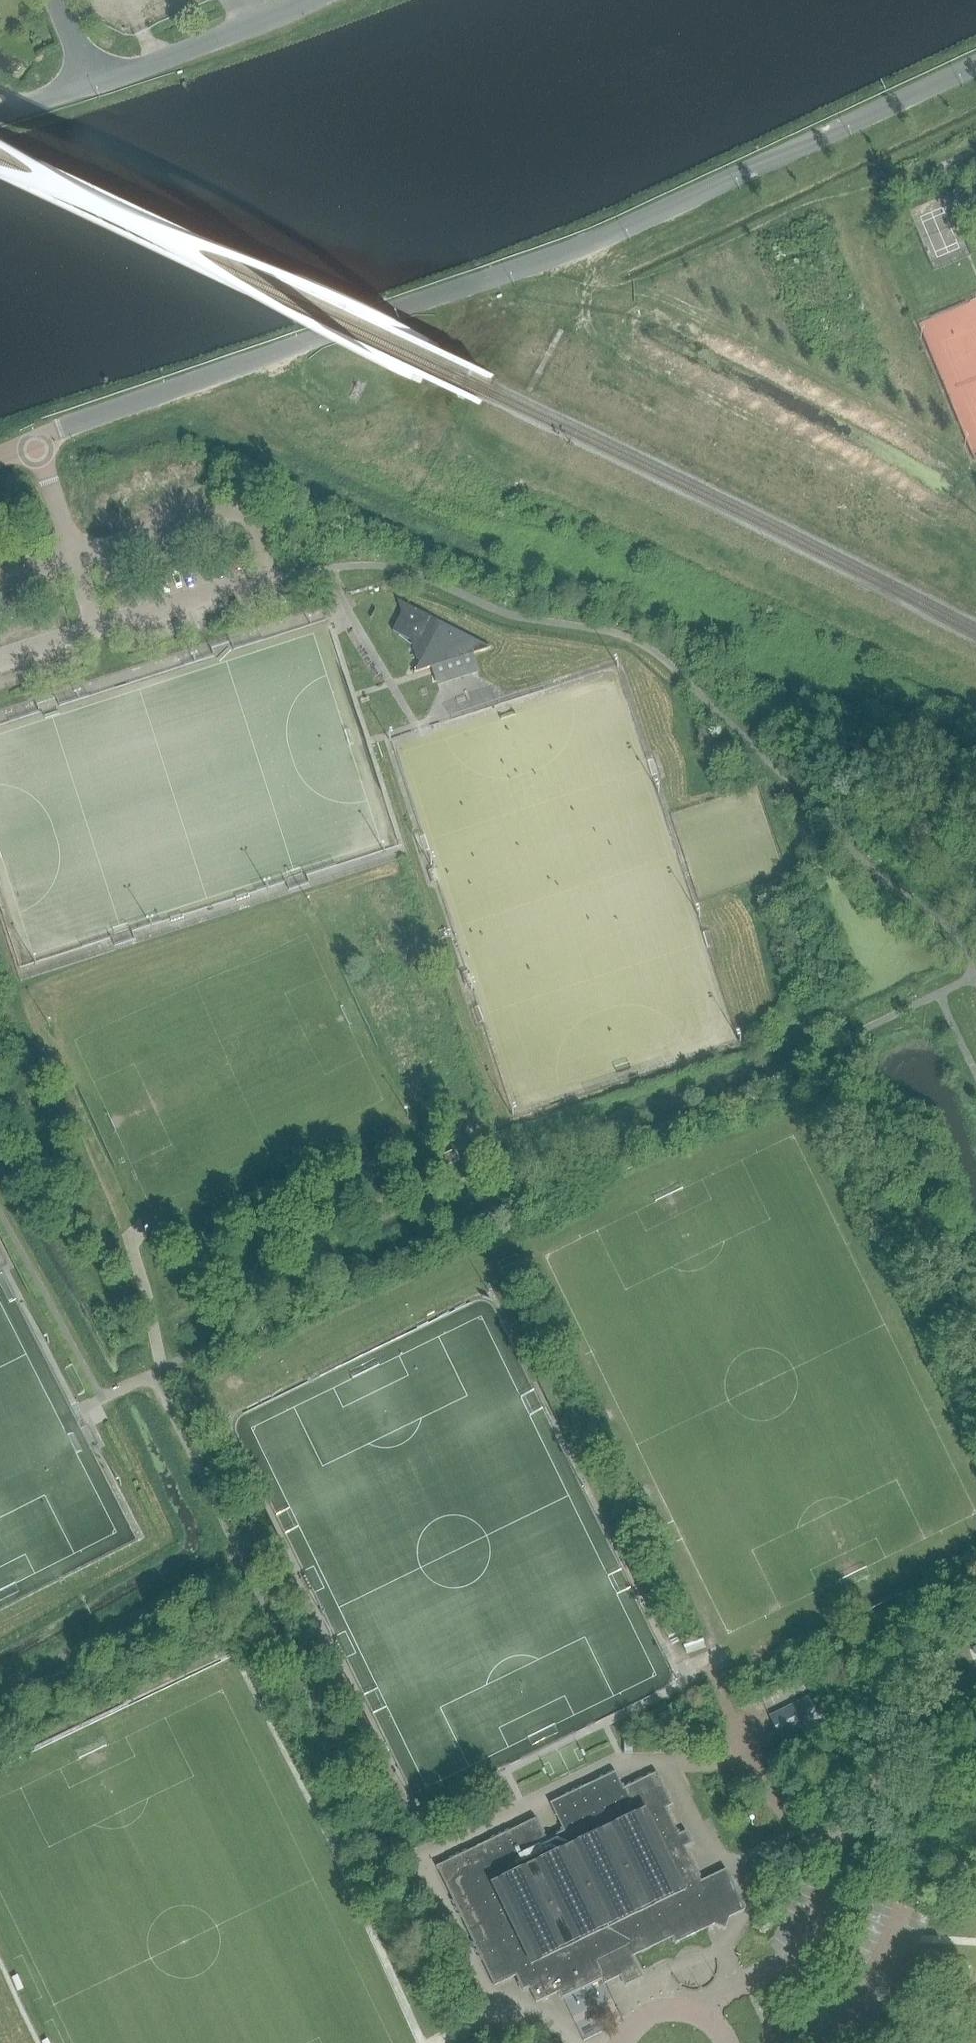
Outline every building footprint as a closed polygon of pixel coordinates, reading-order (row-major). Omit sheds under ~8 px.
[(966,213),(956,190),(945,195),(955,218),(966,213)] [(391,630),(410,640),(415,659),(419,661),(413,672),(490,648),(397,600),(400,613),(391,630)] [(436,1171),(458,1160),(453,1150),(431,1161),(436,1171)] [(820,1691),(768,1715),(779,1737),(815,1720),(818,1728),(834,1721),(820,1691)] [(540,1985),(546,1997),(547,1997),(558,1991),(561,1997),(600,1978),(603,1983),(636,1967),(631,1956),(672,1937),(674,1943),(713,1924),(724,1928),(728,1917),(744,1909),(725,1869),(700,1881),(684,1847),(691,1843),(685,1831),(677,1834),(665,1808),(671,1805),(655,1772),(621,1789),(613,1772),(546,1804),(560,1833),(545,1840),(535,1818),(435,1866),(451,1899),(471,1942),(493,1986),(514,1975),(521,1990),(527,1987),(529,1991),(540,1985)]
